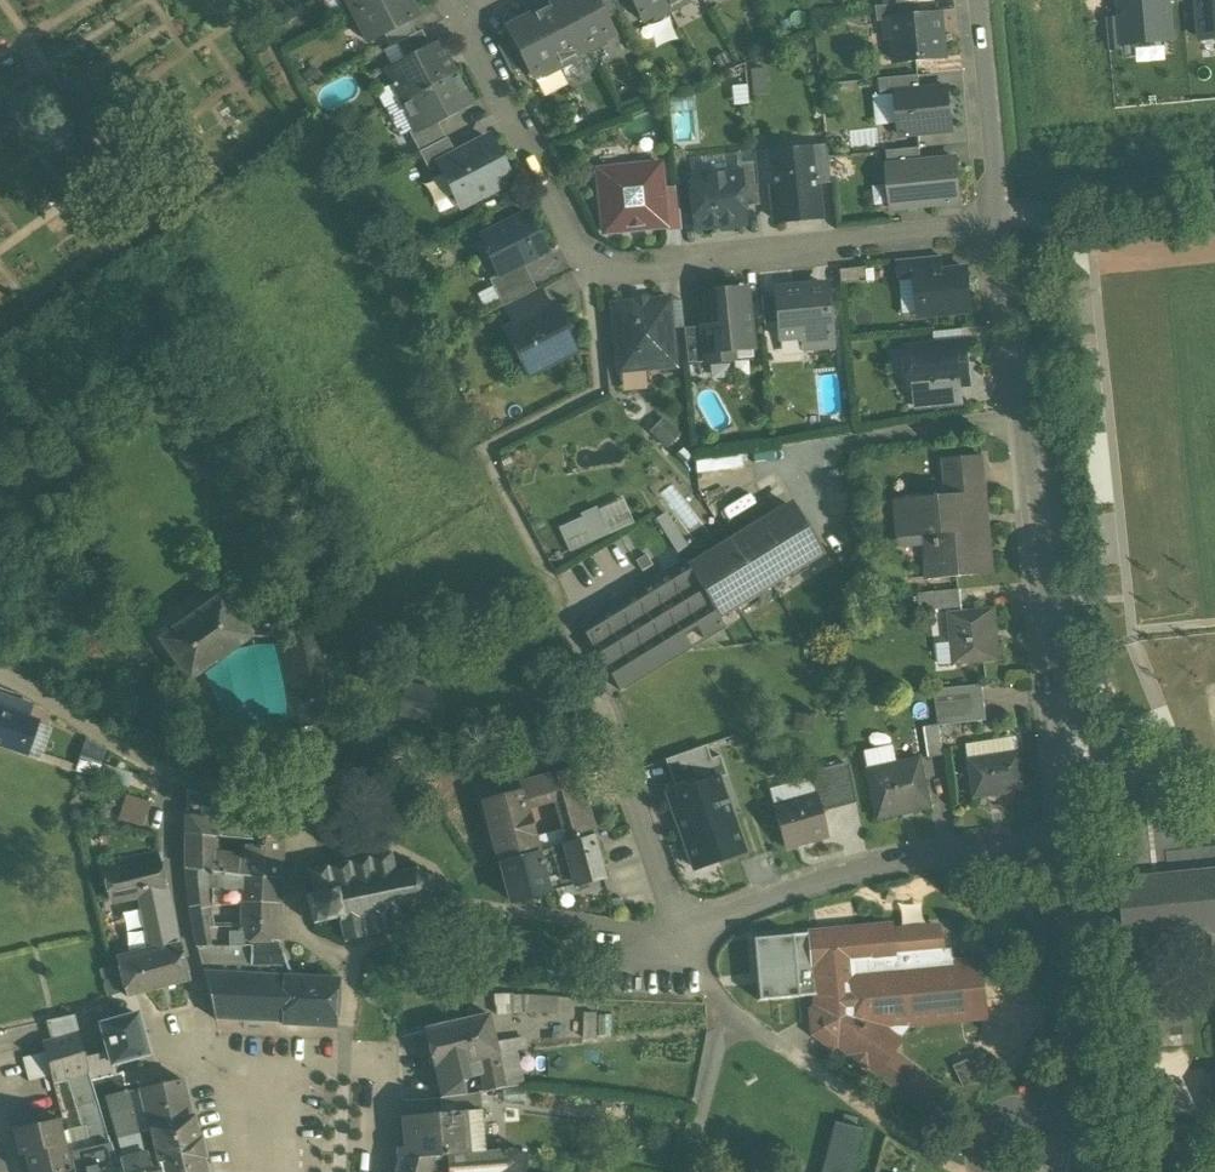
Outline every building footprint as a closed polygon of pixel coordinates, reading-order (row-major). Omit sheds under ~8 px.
[(344,9),(349,7),(354,17),(387,0),(339,0),(344,9)] [(349,19),(357,35),(362,33),(367,43),(383,35),(409,21),(417,17),(416,15),(413,17),(407,6),(410,5),(408,0),(387,0),(354,17),(349,19)] [(545,1),(548,7),(532,16),(560,70),(580,59),(577,55),(587,50),(589,55),(590,54),(562,0),(546,0),(545,1)] [(590,54),(606,46),(603,41),(613,36),(595,0),(562,0),(590,54)] [(630,0),(613,0),(619,13),(633,6),(630,0)] [(663,0),(630,0),(633,6),(642,22),(652,16),(654,21),(670,13),(663,0)] [(670,13),(689,3),(688,0),(663,0),(670,13)] [(1125,45),(1172,41),(1168,0),(1121,0),(1125,45)] [(1214,39),(1214,0),(1198,0),(1201,40),(1214,39)] [(920,3),(876,7),(878,23),(886,22),(886,21),(922,17),(920,3)] [(922,17),(886,21),(886,22),(888,38),(894,37),(896,63),(942,58),(939,27),(943,26),(942,15),(922,17)] [(532,16),(506,29),(512,40),(525,66),(531,78),(542,73),(544,78),(560,70),(532,16)] [(409,21),(383,35),(390,47),(396,45),(416,34),(409,21)] [(416,34),(396,45),(405,62),(430,49),(421,31),(416,34)] [(525,66),(512,40),(498,47),(511,73),(525,66)] [(405,62),(386,71),(394,85),(392,86),(393,88),(395,87),(402,102),(455,74),(439,44),(430,49),(405,62)] [(751,92),(764,91),(762,68),(749,69),(751,92)] [(455,74),(402,102),(416,129),(418,132),(436,122),(470,104),(455,74)] [(919,76),(879,80),(881,97),(896,95),(896,94),(921,92),(919,76)] [(896,94),(896,95),(900,136),(953,130),(949,89),(921,92),(896,94)] [(436,122),(418,132),(416,129),(409,133),(419,153),(445,139),(436,122)] [(445,139),(419,153),(429,172),(440,166),(439,164),(456,156),(447,139),(445,139)] [(456,156),(439,164),(440,166),(461,206),(479,197),(481,199),(495,191),(494,189),(509,181),(488,139),(456,156)] [(826,148),(812,150),(815,183),(829,182),(826,148)] [(921,149),(887,152),(888,166),(922,163),(921,149)] [(812,150),(768,154),(771,183),(775,222),(818,217),(815,183),(812,150)] [(768,154),(754,155),(755,163),(757,184),(771,183),(768,154)] [(922,163),(888,166),(893,209),(960,203),(956,159),(922,163)] [(755,163),(736,165),(737,174),(739,174),(742,208),(759,206),(757,184),(755,163)] [(660,164),(597,171),(603,234),(666,228),(662,189),(660,164)] [(737,174),(690,179),(692,196),(689,200),(690,209),(694,212),(695,229),(744,224),(742,208),(739,174),(737,174)] [(676,188),(662,189),(666,228),(680,226),(676,188)] [(526,214),(482,237),(491,255),(488,256),(498,276),(499,277),(522,265),(540,256),(543,246),(526,214)] [(942,257),(898,262),(900,279),(916,278),(916,275),(943,273),(942,257)] [(522,265),(499,277),(498,276),(489,281),(503,307),(536,290),(522,265)] [(864,268),(839,271),(840,285),(866,283),(864,268)] [(943,273),(916,275),(916,278),(900,279),(904,317),(920,315),(920,317),(971,312),(967,270),(943,273)] [(821,283),(809,284),(807,289),(775,292),(775,297),(778,323),(780,340),(798,338),(804,343),(805,347),(831,345),(825,287),(823,288),(821,283)] [(536,290),(503,307),(512,326),(550,307),(540,288),(536,290)] [(745,290),(699,295),(702,327),(706,362),(732,360),(731,350),(751,348),(749,325),(753,325),(751,307),(747,307),(745,290)] [(775,297),(761,298),(764,325),(778,323),(775,297)] [(666,302),(614,307),(620,371),(673,366),(669,330),(666,303),(666,302)] [(681,302),(666,303),(669,330),(684,328),(681,302)] [(512,326),(505,330),(529,376),(574,353),(564,333),(566,326),(555,304),(512,326)] [(702,327),(684,329),(687,364),(706,362),(702,327)] [(965,343),(912,349),(914,368),(910,373),(911,390),(960,385),(969,384),(965,343)] [(751,348),(731,350),(732,360),(752,358),(751,348)] [(960,385),(916,390),(918,409),(962,405),(960,385)] [(660,416),(647,428),(664,447),(677,434),(660,416)] [(984,457),(943,461),(946,498),(988,494),(984,457)] [(946,498),(893,503),(896,538),(923,535),(927,579),(995,572),(988,494),(946,498)] [(597,511),(595,508),(580,515),(582,518),(558,529),(570,553),(632,523),(621,499),(597,511)] [(790,508),(689,570),(716,614),(733,604),(817,552),(790,508)] [(678,553),(686,548),(685,548),(666,515),(658,520),(678,553)] [(689,570),(685,564),(583,626),(594,645),(622,691),(725,628),(716,614),(689,570)] [(961,590),(919,594),(921,612),(963,608),(961,590)] [(222,595),(160,639),(189,680),(230,651),(251,637),(240,621),(222,595)] [(733,604),(716,614),(725,628),(743,618),(733,604)] [(994,611),(950,615),(955,664),(999,660),(994,611)] [(278,619),(244,619),(240,621),(251,637),(278,637),(278,619)] [(319,634),(284,642),(299,724),(300,728),(336,721),(319,634)] [(399,717),(430,724),(439,691),(407,683),(399,717)] [(983,686),(935,691),(940,727),(987,721),(983,686)] [(0,696),(0,711),(22,719),(27,705),(0,696)] [(25,755),(36,723),(0,711),(0,747),(25,755)] [(299,724),(269,730),(273,751),(303,745),(300,728),(299,724)] [(940,726),(925,729),(930,759),(944,756),(940,726)] [(1017,739),(993,743),(995,757),(969,761),(975,799),(1025,791),(1017,739)] [(993,743),(967,747),(969,761),(995,757),(993,743)] [(666,761),(675,789),(719,774),(721,778),(727,776),(720,757),(711,760),(707,748),(666,761)] [(104,756),(85,750),(78,772),(97,778),(104,756)] [(887,750),(864,754),(867,771),(891,766),(887,750)] [(891,766),(867,771),(877,819),(931,808),(921,759),(891,766)] [(848,766),(809,777),(811,782),(815,795),(820,813),(856,804),(848,766)] [(574,771),(518,786),(521,794),(525,810),(556,802),(581,795),(574,771)] [(746,852),(721,778),(719,774),(675,789),(665,793),(692,871),(746,852)] [(1144,775),(1112,778),(1115,807),(1147,804),(1144,775)] [(811,782),(770,793),(785,849),(827,838),(820,813),(815,795),(811,782)] [(211,798),(188,790),(187,790),(186,791),(186,792),(186,819),(197,819),(198,806),(208,809),(211,798)] [(525,810),(521,794),(485,804),(501,863),(537,853),(525,810)] [(581,795),(556,802),(570,842),(592,836),(581,795)] [(150,803),(126,796),(122,808),(146,816),(150,803)] [(1147,804),(1115,807),(1116,824),(1149,821),(1147,804)] [(146,816),(122,808),(119,820),(142,827),(146,816)] [(197,819),(186,819),(185,834),(214,837),(246,840),(280,841),(281,825),(249,824),(197,819)] [(1149,821),(1116,824),(1122,879),(1154,876),(1149,821)] [(214,837),(185,834),(185,871),(214,874),(214,853),(214,837)] [(570,842),(563,844),(575,885),(604,877),(592,836),(570,842)] [(280,841),(246,840),(245,858),(239,857),(237,877),(244,878),(279,879),(280,841)] [(537,853),(548,892),(575,885),(563,844),(537,853)] [(1180,852),(1182,873),(1169,875),(1154,876),(1122,879),(1120,879),(1126,944),(1214,936),(1214,849),(1180,852)] [(1180,852),(1167,853),(1169,875),(1182,873),(1180,852)] [(157,853),(99,866),(108,899),(134,893),(164,886),(157,853)] [(239,857),(214,853),(214,874),(223,875),(237,877),(239,857)] [(537,853),(501,863),(511,902),(548,892),(537,853)] [(366,859),(349,862),(349,860),(346,860),(347,863),(328,867),(327,864),(323,865),(324,868),(308,871),(312,893),(305,895),(311,925),(338,920),(343,944),(346,943),(345,941),(362,937),(363,941),(367,940),(366,936),(381,933),(382,937),(385,936),(385,933),(400,929),(401,932),(405,931),(400,909),(406,908),(407,915),(410,914),(409,907),(420,905),(423,910),(426,908),(423,903),(429,893),(435,895),(436,891),(430,890),(427,879),(433,876),(431,873),(426,876),(416,870),(417,864),(414,864),(413,869),(403,872),(402,864),(399,865),(400,872),(393,874),(389,854),(369,858),(368,855),(365,856),(366,859)] [(208,873),(185,871),(187,892),(194,891),(205,890),(205,885),(209,885),(208,873)] [(223,875),(214,874),(208,873),(209,885),(209,890),(223,889),(223,875)] [(279,879),(244,878),(237,877),(223,875),(223,889),(222,906),(242,904),(278,904),(279,879)] [(164,886),(134,893),(135,899),(141,898),(150,953),(179,945),(167,885),(164,886)] [(205,890),(194,891),(195,897),(188,898),(189,908),(207,907),(205,890)] [(241,925),(226,926),(229,948),(239,948),(242,948),(242,946),(250,946),(279,946),(277,942),(278,904),(242,904),(241,925)] [(900,909),(903,924),(920,920),(917,906),(900,909)] [(189,908),(193,927),(212,926),(207,907),(189,908)] [(1110,947),(1121,946),(1117,916),(1107,917),(1110,947)] [(212,926),(193,927),(197,948),(222,948),(229,948),(226,926),(212,926)] [(861,929),(806,935),(809,970),(812,970),(814,997),(815,1008),(813,1009),(814,1018),(811,1018),(813,1035),(826,1045),(829,1043),(835,1049),(837,1047),(851,1057),(849,1059),(866,1071),(868,1069),(902,1094),(921,1108),(936,1087),(890,1053),(891,1052),(888,1027),(879,1028),(878,1014),(969,1006),(967,987),(984,986),(981,960),(940,964),(937,928),(890,932),(889,927),(861,929)] [(809,970),(806,935),(753,939),(758,1001),(814,997),(812,970),(809,970)] [(150,953),(118,962),(118,965),(126,992),(127,998),(189,981),(179,945),(150,953)] [(250,946),(242,946),(242,948),(239,948),(239,965),(250,965),(250,946)] [(279,946),(250,946),(250,965),(287,965),(279,946)] [(222,948),(197,948),(203,973),(220,974),(221,957),(222,948)] [(229,948),(222,948),(221,957),(231,958),(232,948),(229,948)] [(239,948),(232,948),(231,958),(231,965),(239,965),(239,948)] [(231,958),(221,957),(220,974),(282,977),(292,978),(287,965),(250,965),(239,965),(231,965),(231,958)] [(118,965),(101,969),(108,997),(126,992),(118,965)] [(220,974),(203,973),(215,1020),(281,1023),(282,977),(220,974)] [(292,978),(282,977),(281,1023),(335,1026),(338,980),(292,978)] [(522,996),(495,996),(497,1016),(524,1014),(522,996)] [(556,998),(522,996),(524,1014),(556,1015),(556,998)] [(114,1009),(97,1014),(100,1024),(117,1020),(114,1009)] [(595,1014),(583,1013),(583,1038),(595,1039),(595,1014)] [(117,1020),(100,1024),(103,1036),(101,1036),(104,1048),(106,1047),(107,1052),(110,1064),(112,1064),(147,1054),(137,1015),(117,1020)] [(489,1015),(447,1025),(457,1065),(478,1059),(497,1054),(499,1054),(489,1015)] [(74,1016),(46,1022),(51,1040),(78,1033),(74,1016)] [(447,1025),(424,1031),(434,1070),(457,1065),(447,1025)] [(51,1040),(42,1042),(45,1053),(51,1077),(53,1085),(68,1081),(89,1074),(84,1057),(78,1033),(51,1040)] [(107,1052),(84,1057),(89,1074),(90,1079),(91,1079),(114,1074),(112,1064),(110,1064),(107,1052)] [(515,1052),(499,1054),(497,1054),(505,1088),(523,1086),(515,1052)] [(45,1053),(23,1058),(29,1082),(51,1077),(45,1053)] [(497,1054),(478,1059),(481,1075),(483,1087),(484,1092),(505,1088),(497,1054)] [(457,1065),(434,1070),(441,1098),(445,1097),(465,1096),(463,1080),(481,1075),(478,1059),(457,1065)] [(114,1074),(91,1079),(98,1102),(100,1110),(108,1107),(106,1099),(127,1093),(139,1090),(137,1082),(125,1084),(122,1073),(114,1074)] [(89,1074),(68,1081),(76,1109),(98,1102),(91,1079),(90,1079),(89,1074)] [(182,1080),(139,1090),(144,1108),(186,1098),(182,1080)] [(127,1093),(106,1099),(108,1107),(115,1131),(136,1125),(127,1093)] [(465,1096),(445,1097),(447,1113),(481,1110),(479,1094),(465,1096)] [(191,1119),(186,1098),(144,1108),(149,1129),(191,1119)] [(98,1102),(76,1109),(86,1142),(91,1141),(93,1149),(111,1145),(107,1134),(100,1110),(98,1102)] [(447,1113),(402,1117),(405,1148),(398,1148),(399,1160),(431,1157),(446,1156),(485,1152),(481,1110),(447,1113)] [(12,1131),(18,1157),(24,1155),(28,1171),(72,1171),(68,1155),(58,1119),(12,1131)] [(149,1129),(155,1153),(159,1171),(203,1171),(200,1158),(202,1158),(198,1140),(196,1141),(191,1119),(149,1129)] [(861,1130),(835,1123),(823,1171),(850,1171),(861,1130)] [(136,1125),(115,1131),(107,1134),(111,1145),(112,1150),(124,1146),(129,1159),(116,1163),(118,1171),(159,1171),(155,1153),(147,1155),(136,1125)] [(68,1155),(72,1171),(118,1171),(116,1163),(112,1150),(111,1145),(93,1149),(68,1155)] [(446,1156),(447,1171),(503,1171),(507,1151),(485,1152),(446,1156)] [(527,1155),(507,1151),(503,1171),(524,1171),(527,1155)] [(431,1157),(427,1171),(447,1171),(446,1156),(431,1157)] [(399,1160),(396,1171),(427,1171),(431,1157),(399,1160)]
